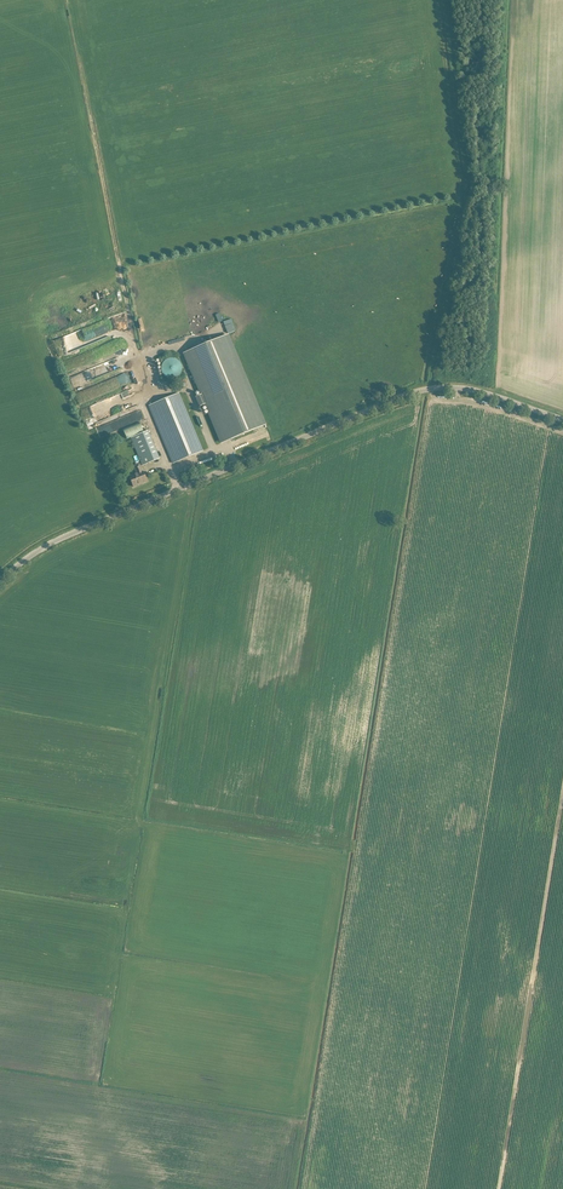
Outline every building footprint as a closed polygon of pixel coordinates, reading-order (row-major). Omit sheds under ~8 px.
[(225,334),(234,331),(230,319),(222,322),(225,334)] [(205,404),(222,443),(265,425),(227,335),(184,353),(201,394),(196,397),(200,406),(205,404)] [(103,365),(107,374),(124,366),(120,357),(103,365)] [(177,368),(177,367),(177,365),(176,364),(175,363),(174,362),(173,361),(171,360),(170,360),(168,360),(166,361),(165,361),(164,362),(163,363),(162,365),(161,366),(161,368),(161,369),(161,371),(162,372),(163,374),(164,375),(166,376),(167,376),(169,376),(170,376),(172,376),(173,375),(175,374),(176,373),(177,372),(177,370),(177,368)] [(179,393),(149,405),(173,463),(203,451),(179,393)] [(131,438),(140,460),(142,465),(159,458),(148,431),(131,438)] [(139,464),(134,466),(137,474),(129,477),(133,487),(147,481),(143,472),(142,472),(139,464)]
